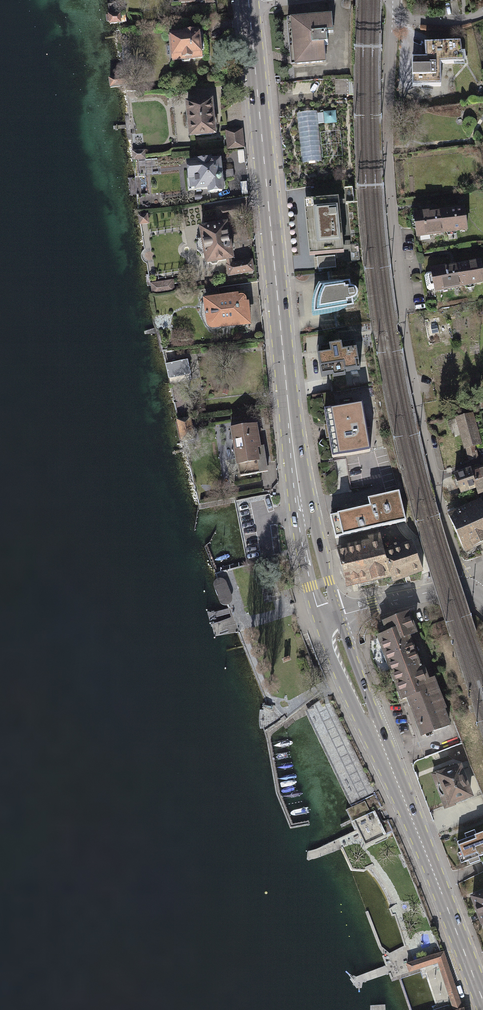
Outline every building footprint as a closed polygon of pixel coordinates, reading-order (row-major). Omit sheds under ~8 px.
[(121,15),(108,17),(109,27),(122,25),(121,15)] [(334,19),(289,22),(292,69),(327,67),(326,48),(330,48),(329,36),(335,36),(334,19)] [(203,33),(170,36),(174,66),(206,63),(203,33)] [(464,67),(463,44),(426,45),(426,60),(414,60),(415,88),(442,88),(441,67),(464,67)] [(128,78),(109,80),(110,90),(130,88),(128,78)] [(217,101),(188,103),(191,140),(220,138),(217,101)] [(337,112),(319,113),(320,126),(338,124),(337,112)] [(318,113),(296,115),(301,166),(323,164),(322,157),(318,113)] [(243,130),(226,132),(227,152),(245,150),(243,130)] [(341,131),(321,134),(324,160),(344,158),(341,131)] [(146,152),(133,153),(134,162),(147,162),(146,152)] [(225,163),(189,165),(191,198),(227,196),(225,163)] [(340,201),(304,205),(310,260),(314,259),(316,271),(337,269),(335,257),(346,256),(340,201)] [(469,236),(466,210),(417,218),(421,243),(469,236)] [(148,217),(139,218),(140,227),(150,226),(148,217)] [(232,228),(201,233),(206,270),(226,268),(227,280),(257,276),(255,263),(237,265),(232,228)] [(427,267),(432,292),(482,283),(482,274),(480,257),(427,267)] [(153,293),(176,292),(175,280),(153,281),(153,293)] [(351,283),(320,288),(315,302),(312,320),(357,311),(356,305),(361,302),(361,297),(358,292),(353,291),(351,283)] [(250,296),(205,303),(208,333),(253,329),(250,296)] [(321,373),(322,379),(346,375),(358,373),(361,372),(360,365),(359,362),(358,357),(358,353),(356,345),(342,347),(330,349),(318,351),(319,360),(321,373)] [(188,362),(167,366),(170,382),(191,377),(188,362)] [(359,403),(321,411),(330,458),(368,451),(359,403)] [(472,413),(455,418),(468,460),(479,457),(475,445),(481,443),(472,413)] [(258,425),(230,429),(238,479),(270,474),(265,447),(262,448),(258,425)] [(471,469),(455,475),(461,494),(478,488),(472,472),(471,469)] [(472,472),(478,488),(480,494),(482,493),(482,469),(472,472)] [(368,504),(328,514),(334,538),(405,521),(398,490),(366,498),(368,504)] [(469,506),(482,540),(482,500),(469,506)] [(482,547),(482,540),(469,506),(450,513),(467,554),(482,547)] [(382,550),(378,533),(366,536),(367,540),(360,541),(371,583),(389,579),(382,550)] [(409,540),(382,550),(389,579),(389,584),(422,571),(409,540)] [(344,588),(371,583),(360,541),(334,547),(344,588)] [(213,583),(213,587),(218,602),(221,605),(225,607),(227,606),(229,605),(231,602),(230,597),(225,583),(223,580),(219,579),(216,580),(213,583)] [(389,634),(379,637),(403,701),(408,699),(439,688),(420,636),(422,635),(414,613),(385,623),(389,634)] [(454,728),(439,688),(408,699),(423,739),(454,728)] [(330,696),(306,714),(308,717),(350,809),(375,796),(330,696)] [(463,765),(433,776),(446,811),(476,800),(463,765)] [(366,802),(349,810),(364,844),(393,831),(388,819),(382,823),(375,811),(371,813),(366,802)] [(458,838),(468,863),(482,857),(482,808),(472,812),(479,829),(458,838)] [(472,897),(482,927),(482,893),(472,897)] [(404,964),(406,973),(435,964),(451,1009),(463,1009),(442,951),(404,964)]
